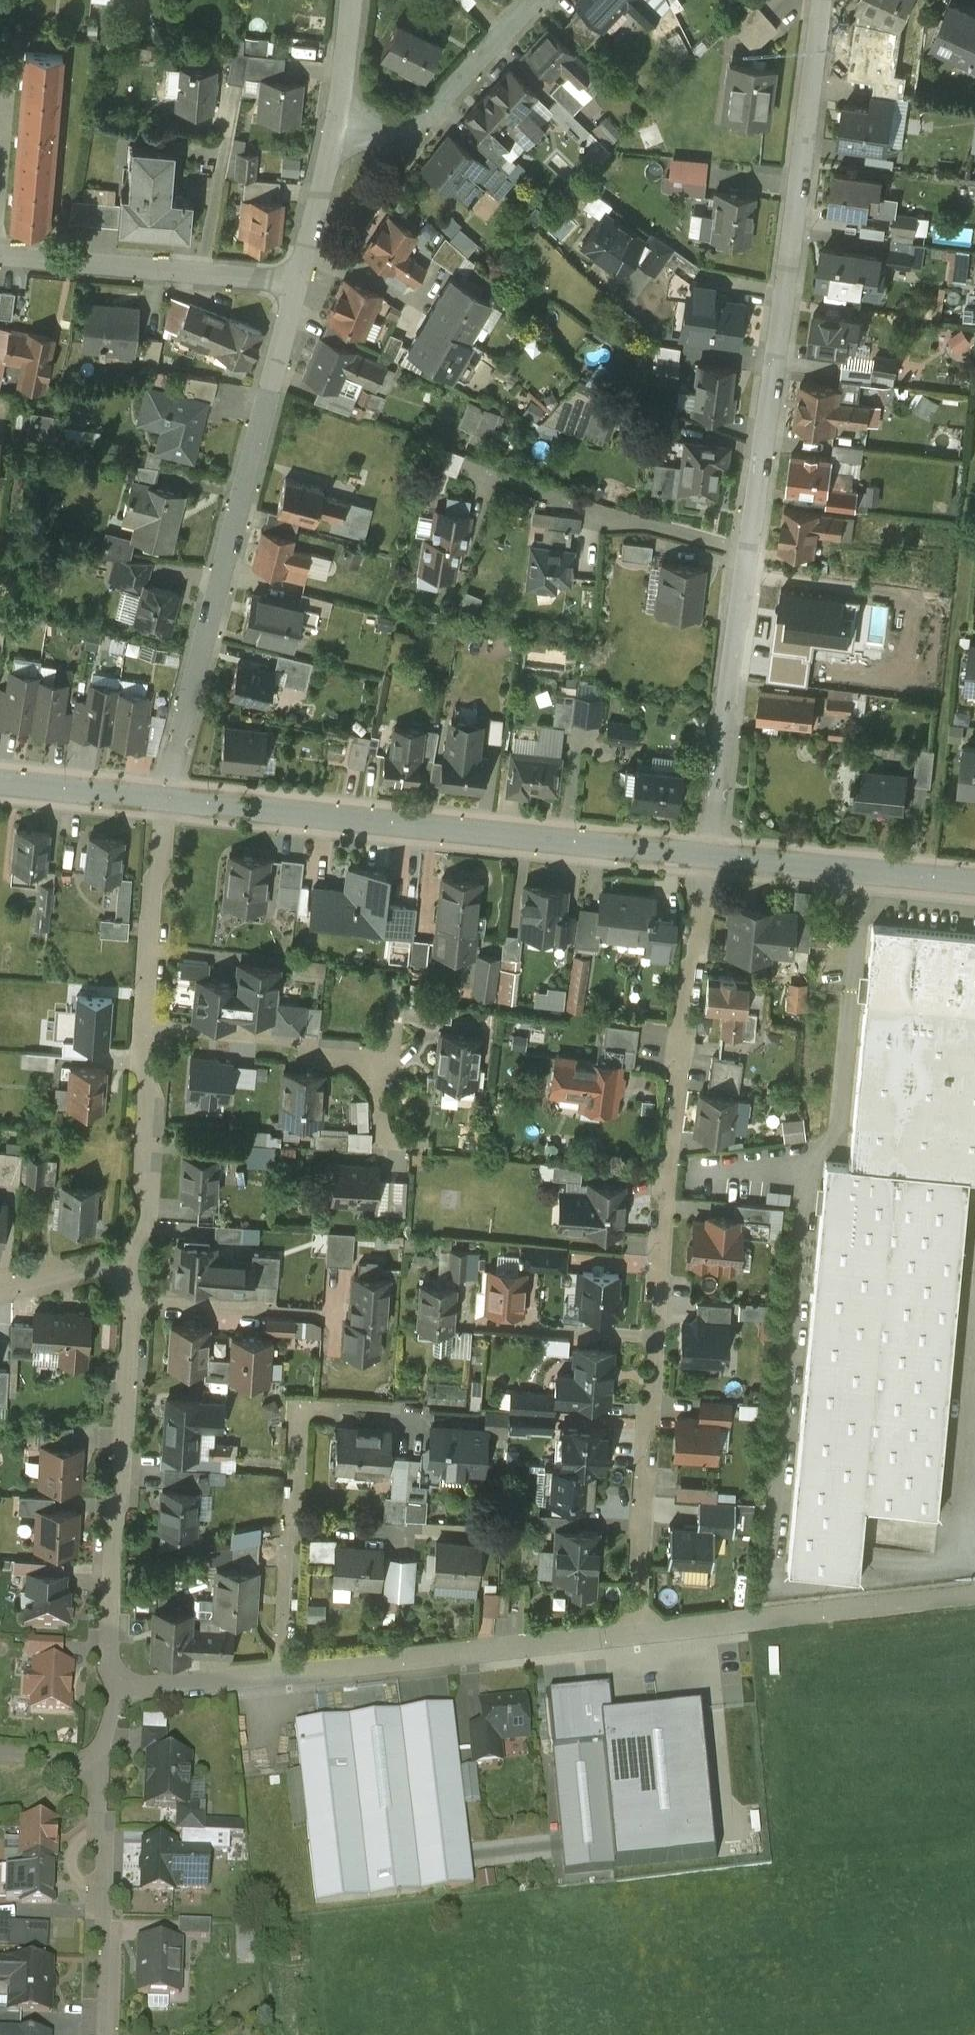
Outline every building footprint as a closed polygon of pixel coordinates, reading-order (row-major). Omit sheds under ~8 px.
[(579,7),(601,28),(623,5),(645,27),(660,12),(647,0),(573,0),(579,7)] [(858,4),(859,5),(849,76),(876,80),(874,96),(895,99),(895,95),(918,98),(923,53),(927,17),(909,9),(913,0),(860,0),(858,4)] [(952,4),(943,24),(936,42),(937,43),(974,60),(974,14),(952,4)] [(776,30),(754,5),(730,26),(752,51),(776,30)] [(579,7),(562,24),(584,46),(601,28),(579,7)] [(943,24),(927,17),(923,53),(936,54),(937,43),(936,42),(935,42),(943,24)] [(441,42),(396,22),(382,54),(400,62),(403,62),(425,72),(424,73),(426,74),(441,42)] [(574,54),(550,31),(527,54),(551,77),(560,68),(574,54)] [(269,40),(246,38),(245,53),(250,53),(267,55),(269,40)] [(26,50),(10,226),(46,229),(63,53),(26,50)] [(245,53),(233,52),(229,79),(244,83),(245,77),(250,53),(245,53)] [(267,55),(250,53),(245,77),(264,79),(283,81),(286,57),(267,55)] [(574,54),(560,68),(579,86),(593,72),(574,54)] [(772,70),(730,64),(723,117),(765,123),(772,70)] [(217,71),(181,69),(181,72),(169,71),(168,89),(180,89),(179,108),(215,110),(217,71)] [(511,70),(502,79),(501,79),(491,90),(491,91),(482,100),(508,125),(509,125),(524,109),(537,95),(511,70)] [(283,81),(264,79),(261,109),(275,110),(274,119),(298,122),(300,95),(298,94),(299,83),(283,81)] [(584,103),(562,81),(551,92),(557,99),(573,114),(584,103)] [(895,99),(874,96),(872,108),(893,111),(895,99)] [(573,114),(557,99),(547,109),(580,142),(590,131),(573,114)] [(482,100),(481,100),(465,117),(484,135),(500,150),(500,149),(516,132),(526,142),(527,142),(509,125),(508,125),(482,100)] [(872,108),(845,104),(840,140),(888,147),(893,111),(872,108)] [(524,109),(509,125),(527,142),(541,126),(524,109)] [(611,141),(624,130),(609,113),(596,124),(611,141)] [(483,162),(448,135),(423,167),(450,188),(464,169),(472,176),(483,162)] [(500,150),(484,135),(476,144),(488,156),(489,155),(500,166),(508,157),(500,149),(500,150)] [(175,147),(132,144),(128,192),(122,191),(121,203),(119,226),(119,227),(189,233),(192,197),(170,195),(175,147)] [(257,153),(232,151),(226,177),(245,178),(255,179),(257,153)] [(515,180),(488,156),(483,162),(472,176),(486,187),(500,198),(515,180)] [(472,176),(464,169),(450,188),(472,205),(486,187),(472,176)] [(881,177),(836,171),(831,206),(869,210),(870,201),(878,202),(881,177)] [(255,179),(245,178),(244,199),(251,200),(251,198),(261,199),(262,195),(272,196),(272,191),(279,192),(280,181),(255,179)] [(706,182),(674,178),(672,193),(704,198),(706,182)] [(752,198),(715,193),(712,215),(702,214),(699,236),(749,242),(752,224),(749,224),(752,198)] [(261,199),(251,198),(251,200),(244,199),(242,215),(249,215),(247,236),(265,238),(279,239),(283,201),(261,199)] [(121,203),(73,199),(69,222),(119,226),(121,203)] [(418,233),(389,213),(363,250),(393,270),(394,269),(405,252),(418,233)] [(918,216),(896,213),(893,229),(916,232),(918,216)] [(453,215),(444,226),(473,251),(482,240),(453,215)] [(640,240),(607,216),(587,244),(620,267),(640,240)] [(916,232),(894,229),(893,239),(914,242),(916,232)] [(466,253),(445,234),(432,257),(455,271),(466,253)] [(265,238),(247,236),(246,247),(264,249),(265,238)] [(914,242),(893,239),(891,250),(913,253),(913,251),(914,242)] [(925,243),(914,242),(913,251),(924,253),(925,243)] [(700,265),(674,247),(665,261),(691,279),(700,265)] [(864,253),(824,247),(819,282),(858,288),(876,291),(881,257),(864,254),(864,253)] [(961,248),(960,280),(974,281),(974,248),(961,248)] [(891,250),(888,264),(911,267),(913,253),(891,250)] [(426,267),(405,252),(394,269),(415,283),(426,267)] [(490,299),(452,276),(429,316),(434,319),(434,318),(467,338),(490,299)] [(381,295),(346,280),(334,307),(329,320),(351,329),(364,335),(381,295)] [(1,291),(0,299),(0,316),(12,318),(16,292),(1,291)] [(742,301),(686,294),(685,297),(690,298),(685,334),(680,333),(680,336),(737,344),(742,301)] [(385,299),(383,311),(401,314),(403,302),(385,299)] [(139,306),(88,301),(84,347),(102,348),(101,352),(105,353),(106,343),(135,345),(139,306)] [(230,319),(190,303),(177,335),(198,344),(217,351),(230,319)] [(861,319),(814,312),(809,346),(847,352),(849,342),(858,343),(861,319)] [(262,331),(231,318),(230,319),(217,351),(230,357),(225,369),(243,376),(262,331)] [(434,318),(434,319),(426,332),(421,329),(409,350),(452,375),(454,372),(463,356),(464,355),(472,341),(467,338),(434,318)] [(351,329),(329,320),(326,329),(347,338),(351,329)] [(0,327),(0,360),(4,360),(5,360),(12,329),(0,327)] [(54,338),(12,329),(5,360),(4,360),(4,361),(23,365),(19,383),(44,388),(54,338)] [(391,332),(382,353),(395,358),(404,338),(391,332)] [(198,344),(177,335),(172,347),(194,356),(198,344)] [(162,341),(148,337),(142,370),(157,369),(162,341)] [(353,351),(322,338),(306,375),(323,382),(337,389),(338,388),(343,374),(353,352),(353,351)] [(681,347),(657,344),(654,359),(657,359),(679,361),(681,347)] [(385,366),(353,352),(343,374),(376,388),(385,366)] [(475,361),(464,355),(463,356),(454,372),(465,379),(469,378),(476,366),(475,361)] [(899,359),(876,355),(874,368),(874,371),(896,375),(899,359)] [(593,379),(606,384),(589,428),(607,435),(622,392),(609,387),(617,365),(600,359),(593,379)] [(679,361),(657,359),(654,376),(677,380),(679,361)] [(869,367),(843,364),(841,378),(867,381),(869,367)] [(734,369),(697,365),(694,388),(692,409),(691,412),(733,418),(735,398),(731,397),(734,369)] [(896,375),(874,371),(874,368),(869,367),(867,381),(894,385),(896,375)] [(218,380),(188,374),(184,389),(214,397),(218,380)] [(600,387),(579,379),(555,407),(587,418),(600,387)] [(357,397),(338,388),(337,389),(323,382),(315,400),(350,413),(357,397)] [(841,389),(803,384),(797,427),(835,432),(837,419),(840,400),(841,389)] [(207,401),(149,386),(143,409),(166,414),(158,449),(164,451),(192,458),(207,401)] [(694,388),(685,386),(682,407),(692,409),(694,388)] [(928,389),(919,405),(934,414),(944,399),(928,389)] [(365,390),(361,400),(368,403),(372,392),(365,390)] [(464,425),(499,433),(505,407),(470,399),(464,425)] [(879,405),(840,400),(837,419),(876,424),(879,405)] [(361,407),(358,415),(363,417),(366,409),(361,407)] [(55,415),(33,412),(29,437),(51,441),(55,415)] [(148,452),(125,447),(126,442),(100,438),(97,457),(138,462),(160,465),(164,451),(158,449),(149,448),(148,452)] [(728,447),(670,439),(666,463),(683,465),(680,490),(681,490),(698,493),(698,491),(713,493),(713,495),(714,495),(718,464),(725,465),(728,447)] [(447,444),(441,467),(462,472),(468,449),(447,444)] [(835,458),(794,453),(789,491),(830,496),(831,486),(835,458)] [(160,465),(138,462),(133,480),(155,486),(160,465)] [(666,463),(660,462),(656,492),(681,495),(681,490),(680,490),(683,465),(666,463)] [(324,487),(286,477),(277,511),(277,512),(300,518),(315,522),(317,513),(322,494),(324,487)] [(133,480),(123,517),(138,521),(134,538),(170,547),(183,493),(155,486),(133,480)] [(868,491),(831,486),(830,496),(829,506),(865,511),(868,491)] [(368,506),(322,494),(317,513),(334,517),(331,526),(361,534),(368,506)] [(822,512),(786,507),(781,549),(817,554),(819,534),(822,512)] [(300,518),(277,512),(277,511),(269,509),(266,520),(297,529),(300,518)] [(471,514),(437,509),(432,539),(426,538),(420,571),(442,574),(455,576),(460,545),(466,546),(471,514)] [(854,516),(822,512),(819,534),(851,538),(854,516)] [(582,517),(559,514),(558,528),(565,529),(564,532),(571,533),(572,530),(580,531),(582,517)] [(297,529),(266,520),(264,529),(295,537),(297,529)] [(264,529),(263,529),(253,566),(285,574),(292,548),(295,537),(264,529)] [(653,543),(625,541),(623,558),(652,561),(653,543)] [(363,551),(346,545),(341,558),(358,565),(363,551)] [(573,550),(532,545),(528,585),(555,588),(556,580),(570,581),(573,550)] [(311,553),(292,548),(285,574),(285,575),(312,582),(320,549),(313,547),(311,553)] [(151,560),(117,556),(111,580),(143,589),(145,582),(151,560)] [(705,566),(665,562),(659,609),(699,614),(705,566)] [(442,574),(420,571),(418,583),(440,587),(442,574)] [(178,591),(145,582),(143,589),(135,621),(151,625),(154,630),(160,632),(165,629),(168,630),(178,591)] [(780,588),(774,634),(814,639),(851,643),(857,598),(780,588)] [(333,599),(302,591),(299,604),(320,610),(330,612),(333,599)] [(299,604),(254,592),(243,632),(294,645),(301,620),(316,624),(320,610),(299,604)] [(358,609),(350,607),(348,614),(356,616),(358,609)] [(814,639),(774,634),(768,679),(808,684),(814,639)] [(169,658),(171,646),(146,641),(143,653),(169,658)] [(299,658),(281,654),(279,663),(297,668),(299,658)] [(273,671),(237,663),(230,694),(266,702),(273,671)] [(24,674),(14,672),(14,670),(12,670),(9,689),(7,702),(12,703),(9,720),(31,723),(39,678),(40,674),(24,672),(24,674)] [(54,680),(39,678),(31,723),(30,727),(54,731),(56,715),(61,715),(62,710),(66,682),(65,682),(64,684),(54,682),(54,680)] [(119,687),(104,684),(103,686),(93,685),(93,683),(91,683),(88,702),(86,715),(91,716),(89,733),(111,736),(119,691),(119,687)] [(0,688),(0,724),(8,725),(9,720),(12,703),(7,702),(9,689),(0,688)] [(839,689),(838,698),(829,697),(827,712),(851,715),(854,691),(839,689)] [(817,697),(764,690),(760,719),(813,726),(817,697)] [(134,693),(119,691),(111,736),(110,740),(134,743),(136,727),(141,727),(143,714),(146,695),(144,695),(144,697),(133,695),(134,693)] [(88,702),(76,700),(74,712),(71,735),(88,738),(89,733),(91,716),(86,715),(88,702)] [(574,705),(558,704),(556,727),(571,729),(574,705)] [(74,712),(62,710),(61,715),(56,715),(54,731),(53,736),(70,739),(71,735),(74,712)] [(143,714),(141,727),(136,727),(134,743),(133,749),(150,751),(155,716),(143,714)] [(504,736),(506,716),(496,715),(493,735),(504,736)] [(480,723),(453,720),(449,751),(444,750),(443,761),(440,784),(440,785),(481,790),(485,755),(476,754),(480,723)] [(635,724),(607,721),(606,738),(634,740),(635,724)] [(267,729),(224,726),(221,764),(263,767),(267,729)] [(423,729),(395,726),(392,754),(420,757),(423,729)] [(439,731),(423,729),(420,757),(421,757),(434,759),(439,731)] [(371,736),(355,734),(349,764),(364,767),(371,736)] [(966,745),(961,788),(974,790),(974,746),(966,745)] [(936,749),(920,748),(916,784),(932,785),(936,749)] [(559,756),(513,750),(508,793),(528,795),(529,788),(555,791),(559,756)] [(392,754),(385,754),(382,777),(418,781),(421,757),(420,757),(392,754)] [(678,762),(653,759),(652,768),(628,765),(625,788),(632,789),(631,803),(660,807),(660,809),(677,811),(682,767),(678,762)] [(443,761),(434,760),(430,782),(440,784),(443,761)] [(908,774),(864,770),(863,784),(852,783),(852,792),(854,793),(853,807),(904,811),(908,774)] [(49,831),(17,828),(13,867),(13,866),(12,878),(22,879),(23,875),(35,876),(36,869),(45,870),(45,869),(49,831)] [(124,839),(90,836),(86,875),(92,875),(91,883),(113,885),(114,877),(119,878),(120,878),(120,877),(124,839)] [(270,858),(231,854),(225,904),(264,908),(270,858)] [(304,861),(282,858),(280,884),(301,886),(302,886),(302,885),(304,861)] [(387,872),(349,867),(347,890),(314,886),(314,887),(311,914),(381,923),(383,901),(387,872)] [(45,870),(36,869),(35,876),(33,889),(40,890),(53,891),(55,870),(45,869),(45,870)] [(119,878),(116,919),(128,920),(131,878),(120,877),(120,878),(119,878)] [(481,881),(444,877),(439,925),(454,926),(452,952),(473,954),(478,908),(477,908),(480,882),(481,882),(481,881)] [(314,887),(302,885),(302,886),(301,886),(298,912),(311,914),(314,887)] [(566,890),(527,885),(525,896),(526,896),(525,910),(524,910),(522,932),(561,936),(566,890)] [(53,891),(40,890),(38,908),(50,909),(51,909),(53,891)] [(655,899),(603,893),(600,919),(598,933),(600,933),(650,939),(655,899)] [(383,901),(381,923),(380,931),(414,935),(418,904),(383,901)] [(793,913),(734,907),(730,953),(768,957),(770,939),(786,941),(786,944),(786,945),(787,946),(788,947),(791,947),(795,914),(793,913)] [(50,909),(38,908),(36,927),(48,929),(50,909)] [(813,911),(793,909),(793,913),(795,914),(791,947),(810,950),(810,943),(812,920),(813,911)] [(600,919),(579,916),(575,943),(598,946),(600,933),(598,933),(600,919)] [(116,919),(102,918),(101,934),(127,936),(128,920),(116,919)] [(835,921),(812,920),(810,943),(833,945),(835,921)] [(873,925),(850,1164),(850,1166),(972,1178),(974,1178),(974,934),(873,925)] [(523,936),(505,934),(503,957),(521,959),(523,936)] [(430,940),(414,938),(411,962),(427,964),(430,940)] [(500,957),(480,955),(474,996),(494,997),(500,957)] [(327,961),(300,958),(299,972),(325,975),(327,961)] [(280,968),(240,964),(238,983),(234,1013),(235,1013),(274,1017),(273,1027),(303,1031),(306,1004),(276,1001),(280,968)] [(611,968),(587,964),(583,991),(607,994),(611,968)] [(748,978),(708,974),(705,1009),(722,1011),(744,1014),(745,1014),(745,1011),(748,978)] [(238,983),(199,979),(195,1019),(234,1023),(235,1013),(234,1013),(238,983)] [(791,1007),(810,1007),(810,980),(791,979),(791,1007)] [(112,998),(78,996),(75,1035),(75,1041),(75,1043),(89,1044),(108,1045),(112,998)] [(744,1014),(722,1011),(719,1035),(741,1037),(744,1014)] [(757,1012),(745,1011),(745,1014),(744,1014),(741,1037),(754,1038),(757,1012)] [(639,1027),(606,1023),(603,1045),(636,1049),(639,1027)] [(481,1037),(442,1032),(436,1080),(459,1083),(459,1082),(474,1083),(474,1085),(476,1085),(481,1037)] [(38,1036),(37,1036),(36,1052),(55,1054),(64,1055),(65,1041),(65,1039),(38,1036)] [(75,1041),(65,1041),(64,1055),(88,1056),(89,1044),(75,1043),(75,1041)] [(636,1049),(603,1045),(601,1062),(620,1064),(620,1065),(633,1067),(636,1049)] [(28,1052),(23,1051),(22,1065),(54,1068),(55,1054),(36,1052),(28,1052)] [(601,1062),(587,1060),(556,1056),(551,1092),(582,1096),(581,1106),(614,1111),(617,1091),(621,1091),(622,1089),(624,1079),(623,1076),(619,1076),(620,1065),(620,1064),(601,1062)] [(743,1062),(713,1057),(708,1085),(739,1090),(743,1062)] [(107,1069),(71,1066),(68,1107),(104,1110),(107,1069)] [(324,1073),(285,1070),(282,1120),(321,1122),(324,1073)] [(459,1083),(436,1080),(434,1098),(457,1101),(459,1083)] [(736,1096),(700,1092),(696,1133),(731,1137),(736,1096)] [(373,1126),(371,1096),(361,1097),(363,1127),(373,1126)] [(787,1117),(789,1138),(810,1135),(808,1115),(787,1117)] [(352,1127),(352,1145),(376,1145),(376,1128),(352,1127)] [(348,1133),(315,1131),(314,1146),(348,1147),(348,1133)] [(274,1146),(251,1144),(250,1163),(274,1165),(274,1146)] [(0,1149),(0,1181),(19,1183),(22,1151),(0,1149)] [(219,1156),(183,1154),(181,1193),(182,1194),(182,1200),(200,1201),(200,1195),(216,1196),(219,1156)] [(44,1158),(28,1157),(26,1181),(42,1182),(43,1181),(44,1158)] [(57,1159),(44,1158),(43,1181),(55,1182),(57,1159)] [(972,1178),(850,1166),(850,1164),(827,1161),(788,1570),(862,1577),(868,1505),(941,1512),(972,1178)] [(274,1165),(250,1163),(249,1175),(273,1176),(274,1165)] [(378,1166),(335,1163),(333,1201),(375,1203),(377,1178),(378,1166)] [(583,1166),(555,1163),(555,1164),(556,1164),(555,1177),(554,1177),(553,1178),(581,1181),(583,1166)] [(406,1180),(377,1178),(375,1203),(375,1211),(404,1212),(406,1180)] [(625,1185),(589,1182),(588,1194),(584,1194),(584,1192),(567,1191),(564,1226),(621,1231),(625,1185)] [(97,1186),(62,1184),(59,1226),(94,1228),(97,1186)] [(771,1205),(735,1202),(734,1218),(738,1218),(738,1224),(741,1224),(740,1234),(768,1236),(769,1223),(771,1206),(771,1205)] [(783,1207),(771,1206),(769,1223),(782,1224),(783,1207)] [(734,1218),(708,1215),(707,1221),(695,1220),(692,1244),(689,1243),(688,1261),(737,1266),(740,1234),(741,1224),(738,1224),(738,1218),(734,1218)] [(244,1225),(216,1223),(215,1239),(243,1240),(244,1225)] [(355,1231),(329,1230),(326,1263),(353,1265),(355,1231)] [(216,1245),(178,1242),(177,1265),(178,1265),(177,1283),(175,1283),(175,1284),(252,1290),(252,1282),(254,1261),(252,1261),(215,1258),(216,1245)] [(567,1251),(523,1247),(522,1254),(519,1254),(518,1261),(522,1261),(521,1266),(565,1270),(567,1251)] [(469,1250),(451,1249),(450,1275),(468,1276),(469,1250)] [(479,1251),(469,1250),(468,1276),(478,1277),(479,1251)] [(280,1254),(253,1252),(252,1261),(254,1261),(252,1282),(278,1284),(280,1254)] [(524,1272),(490,1269),(487,1309),(521,1311),(524,1272)] [(618,1273),(583,1271),(582,1298),(581,1297),(580,1314),(616,1316),(616,1313),(621,1313),(622,1296),(617,1295),(618,1273)] [(389,1276),(358,1274),(354,1274),(351,1319),(351,1321),(380,1322),(386,1323),(389,1276)] [(456,1286),(421,1284),(418,1325),(420,1326),(420,1332),(434,1333),(433,1344),(452,1346),(452,1350),(470,1352),(471,1332),(472,1332),(472,1331),(453,1329),(456,1286)] [(731,1304),(698,1302),(697,1316),(704,1323),(727,1324),(727,1326),(730,1326),(731,1304)] [(774,1303),(758,1302),(757,1315),(773,1316),(774,1303)] [(90,1315),(36,1310),(35,1324),(33,1344),(34,1345),(62,1347),(61,1360),(86,1361),(90,1315)] [(296,1318),(264,1315),(263,1331),(295,1333),(296,1318)] [(704,1323),(697,1316),(690,1322),(684,1322),(681,1360),(721,1362),(722,1347),(726,1347),(727,1326),(727,1324),(704,1323)] [(380,1322),(351,1321),(351,1319),(346,1319),(344,1350),(379,1352),(380,1322)] [(35,1324),(12,1322),(11,1354),(34,1356),(34,1345),(33,1344),(35,1324)] [(209,1326),(173,1324),(170,1366),(206,1368),(205,1376),(230,1377),(230,1375),(231,1356),(207,1355),(209,1326)] [(273,1337),(233,1334),(230,1377),(269,1380),(273,1337)] [(613,1351),(576,1348),(576,1353),(565,1352),(565,1353),(575,1354),(574,1373),(558,1372),(556,1393),(556,1398),(609,1402),(613,1351)] [(0,1368),(0,1403),(7,1404),(9,1368),(0,1368)] [(433,1399),(469,1400),(469,1382),(433,1382),(433,1399)] [(556,1393),(522,1391),(521,1411),(523,1411),(555,1413),(556,1398),(556,1393)] [(731,1400),(701,1398),(700,1420),(717,1421),(717,1422),(729,1423),(731,1400)] [(214,1400),(179,1399),(178,1415),(199,1416),(199,1418),(213,1419),(214,1400)] [(555,1413),(523,1411),(522,1425),(554,1427),(555,1413)] [(178,1415),(168,1415),(166,1451),(165,1453),(185,1454),(197,1454),(199,1418),(199,1416),(178,1415)] [(700,1420),(677,1418),(675,1456),(715,1459),(717,1422),(717,1421),(700,1420)] [(74,1424),(39,1432),(38,1446),(44,1446),(44,1445),(72,1447),(74,1424)] [(486,1428),(432,1424),(429,1457),(429,1466),(483,1470),(486,1428)] [(390,1430),(339,1426),(335,1468),(387,1472),(390,1430)] [(607,1429),(564,1426),(561,1464),(596,1466),(604,1467),(607,1429)] [(238,1442),(210,1441),(209,1455),(237,1456),(238,1442)] [(72,1447),(44,1445),(44,1446),(42,1483),(79,1485),(81,1447),(72,1447)] [(185,1454),(165,1453),(166,1451),(161,1451),(160,1465),(164,1466),(184,1467),(185,1454)] [(409,1456),(394,1455),(391,1495),(406,1496),(409,1456)] [(429,1457),(409,1456),(406,1496),(405,1520),(407,1520),(407,1518),(425,1518),(429,1466),(429,1457)] [(561,1464),(551,1463),(549,1502),(593,1505),(596,1466),(561,1464)] [(184,1467),(164,1466),(163,1488),(198,1490),(198,1491),(209,1492),(210,1469),(184,1467)] [(198,1490),(163,1488),(161,1529),(183,1530),(196,1531),(198,1491),(198,1490)] [(56,1496),(20,1495),(19,1512),(39,1513),(40,1509),(55,1510),(56,1496)] [(540,1499),(508,1496),(507,1510),(539,1512),(540,1499)] [(755,1502),(699,1498),(697,1525),(715,1526),(714,1533),(734,1535),(734,1532),(752,1533),(755,1502)] [(55,1510),(40,1509),(39,1513),(38,1547),(75,1549),(77,1511),(55,1510)] [(579,1516),(545,1514),(544,1529),(558,1530),(558,1529),(578,1530),(579,1516)] [(697,1525),(670,1523),(668,1564),(712,1566),(714,1533),(715,1526),(697,1525)] [(183,1530),(161,1529),(160,1547),(182,1543),(183,1530)] [(578,1530),(558,1529),(558,1530),(555,1576),(574,1577),(573,1592),(594,1593),(598,1532),(578,1530)] [(260,1540),(234,1545),(233,1558),(259,1560),(260,1540)] [(481,1545),(437,1541),(434,1578),(478,1582),(481,1545)] [(383,1548),(336,1545),(334,1583),(380,1586),(383,1548)] [(402,1559),(389,1558),(386,1594),(399,1595),(402,1559)] [(415,1560),(402,1559),(399,1595),(412,1596),(415,1560)] [(258,1569),(218,1567),(215,1615),(255,1618),(258,1569)] [(66,1573),(29,1571),(29,1589),(35,1589),(35,1588),(65,1589),(66,1573)] [(65,1589),(35,1588),(35,1589),(34,1604),(28,1604),(27,1627),(67,1629),(69,1589),(65,1589)] [(510,1592),(498,1591),(497,1614),(508,1615),(510,1592)] [(192,1613),(156,1610),(154,1656),(189,1658),(189,1654),(201,1655),(203,1629),(191,1628),(192,1613)] [(232,1630),(203,1629),(201,1655),(219,1656),(220,1655),(231,1655),(232,1630)] [(29,1641),(28,1660),(62,1662),(63,1643),(29,1641)] [(72,1668),(35,1666),(35,1678),(26,1678),(25,1698),(34,1698),(33,1711),(70,1713),(70,1697),(67,1697),(68,1683),(71,1683),(72,1668)] [(601,1722),(611,1721),(608,1691),(548,1698),(554,1747),(603,1743),(601,1722)] [(525,1699),(481,1704),(483,1728),(485,1742),(490,1741),(528,1738),(525,1699)] [(453,1706),(399,1712),(413,1831),(414,1831),(421,1893),(473,1887),(473,1885),(452,1708),(453,1708),(453,1706)] [(399,1712),(349,1718),(363,1837),(413,1831),(399,1712)] [(717,1856),(704,1712),(611,1721),(601,1722),(603,1743),(613,1865),(717,1856)] [(349,1718),(296,1724),(301,1771),(305,1804),(317,1904),(421,1893),(414,1831),(413,1831),(363,1837),(349,1718)] [(483,1728),(471,1729),(475,1765),(493,1763),(490,1741),(485,1742),(483,1728)] [(149,1756),(165,1757),(166,1734),(142,1734),(141,1756),(149,1756)] [(603,1743),(554,1747),(565,1869),(613,1865),(603,1743)] [(165,1757),(149,1756),(147,1806),(178,1807),(188,1808),(190,1758),(165,1757)] [(301,1771),(290,1772),(293,1805),(305,1804),(301,1771)] [(201,1808),(188,1808),(178,1807),(177,1833),(182,1833),(204,1834),(205,1816),(206,1816),(206,1807),(201,1807),(201,1808)] [(57,1821),(22,1820),(22,1841),(22,1859),(25,1859),(24,1870),(23,1870),(23,1901),(23,1903),(53,1904),(54,1860),(56,1860),(57,1821)] [(204,1834),(182,1833),(182,1850),(182,1851),(208,1852),(209,1834),(204,1834)] [(228,1852),(228,1835),(209,1834),(208,1852),(228,1852)] [(22,1841),(5,1841),(4,1870),(7,1870),(23,1870),(24,1870),(25,1859),(22,1859),(22,1841)] [(176,1844),(144,1843),(143,1891),(174,1892),(174,1888),(175,1850),(176,1844)] [(208,1852),(182,1851),(182,1850),(175,1850),(174,1888),(207,1890),(208,1852)] [(23,1870),(7,1870),(6,1901),(23,1901),(23,1870)] [(211,1922),(179,1921),(179,1937),(211,1938),(211,1922)] [(0,1922),(0,1946),(48,1949),(49,1925),(0,1922)] [(253,1924),(238,1925),(238,1941),(254,1940),(253,1924)] [(181,1943),(140,1941),(140,1943),(141,1943),(140,1975),(139,1975),(139,1995),(179,1997),(181,1943)] [(52,1964),(12,1963),(12,1965),(11,2000),(10,2011),(10,2013),(22,2013),(50,2014),(50,2013),(51,1965),(52,1964)] [(0,1964),(0,1999),(11,2000),(12,1965),(0,1964)] [(0,2011),(0,2024),(21,2025),(22,2013),(10,2013),(10,2011),(0,2011)] [(0,2024),(0,2034),(21,2034),(21,2025),(0,2024)]
